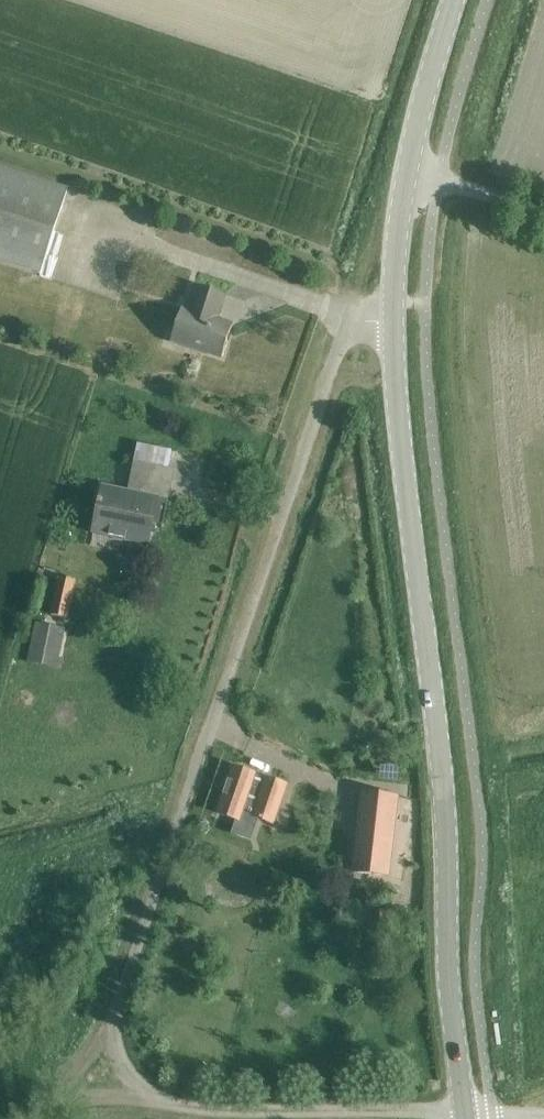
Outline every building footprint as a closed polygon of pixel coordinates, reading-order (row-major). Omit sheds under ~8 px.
[(66,188),(0,167),(0,261),(39,274),(66,188)] [(222,357),(233,324),(215,318),(223,294),(197,286),(189,309),(181,307),(171,340),(222,357)] [(137,446),(134,460),(169,467),(172,453),(137,446)] [(162,500),(169,467),(134,460),(127,492),(102,486),(93,532),(148,544),(157,499),(162,500)] [(68,617),(76,581),(60,577),(53,614),(68,617)] [(60,657),(66,629),(36,623),(29,662),(62,669),(65,658),(60,657)] [(274,823),(288,784),(268,777),(267,778),(257,774),(257,773),(235,765),(218,812),(240,820),(247,801),(258,804),(254,816),(274,823)] [(397,798),(364,794),(355,873),(387,876),(397,798)]
